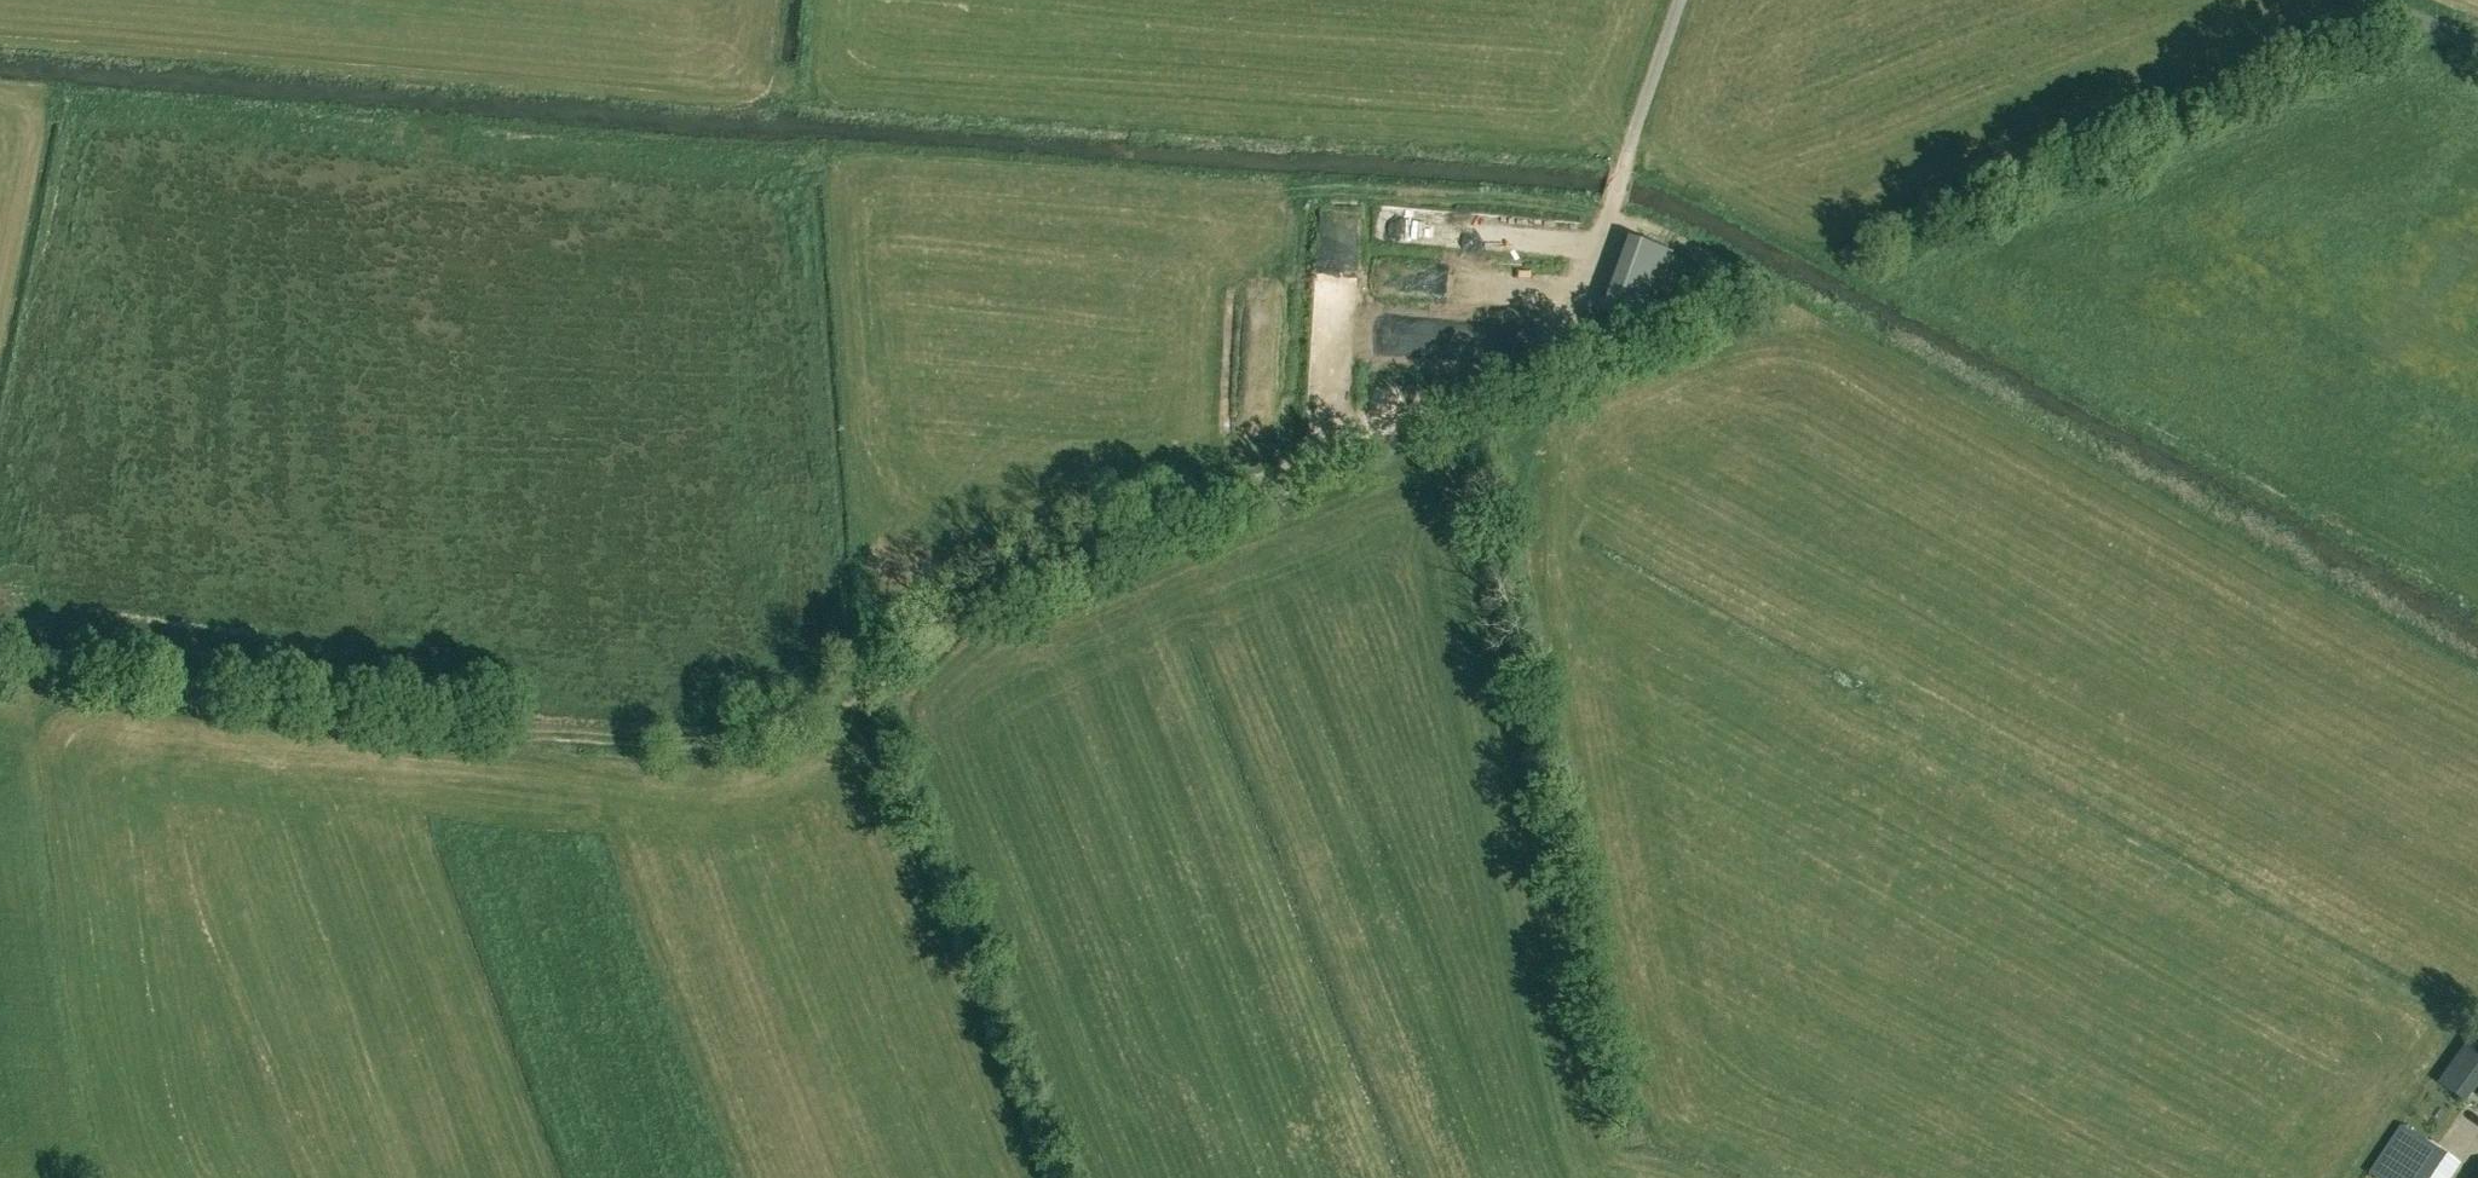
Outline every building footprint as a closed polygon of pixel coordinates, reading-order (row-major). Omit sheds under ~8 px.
[(1644,314),(1674,246),(1642,233),(1613,301),(1644,314)] [(2454,1062),(2439,1084),(2465,1103),(2477,1087),(2477,1088),(2477,1037),(2473,1034),(2454,1062)] [(2459,1166),(2399,1126),(2368,1172),(2377,1177),(2451,1177),(2459,1166)]
